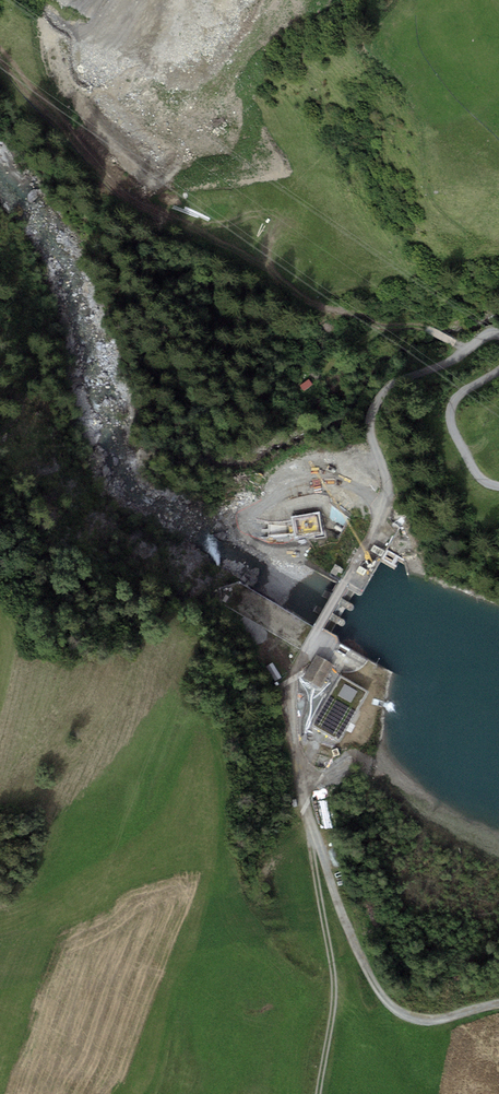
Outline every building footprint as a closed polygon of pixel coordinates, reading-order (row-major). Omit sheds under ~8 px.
[(334,664),(316,654),(303,678),(320,688),(334,664)] [(368,691),(341,676),(312,725),(339,741),(368,691)]
